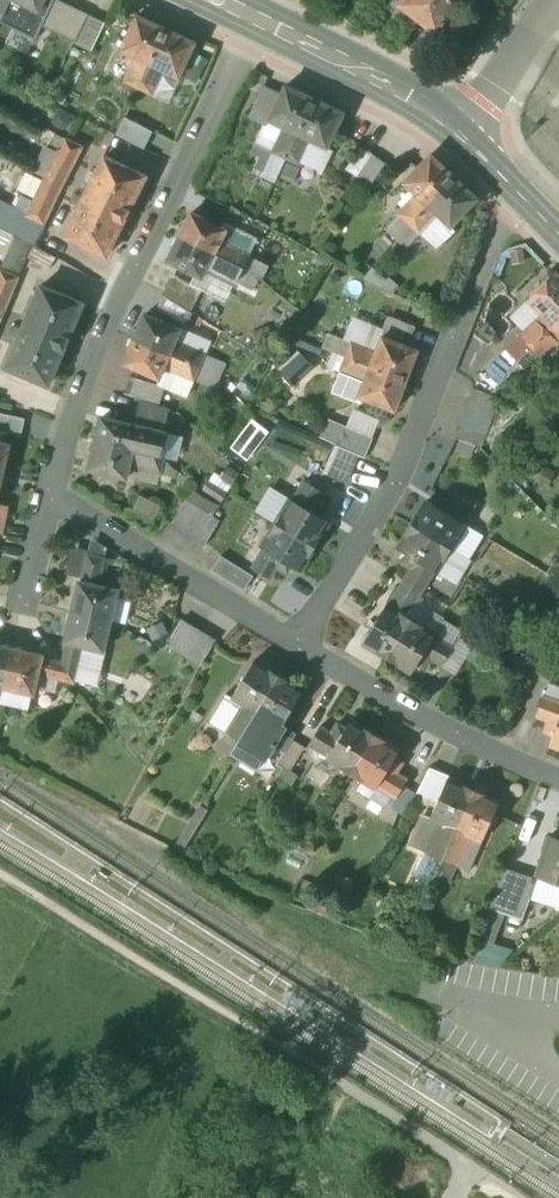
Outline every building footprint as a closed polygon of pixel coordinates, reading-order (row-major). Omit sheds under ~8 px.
[(17,0),(9,0),(0,20),(0,22),(35,39),(53,0),(44,0),(39,10),(17,0)] [(9,0),(0,0),(0,20),(9,0)] [(39,10),(44,0),(17,0),(39,10)] [(58,0),(55,0),(42,27),(75,43),(88,14),(58,0)] [(388,9),(413,27),(419,20),(428,26),(428,29),(430,32),(432,34),(435,36),(438,36),(441,35),(443,32),(444,30),(445,26),(444,23),(461,0),(394,0),(388,9)] [(105,22),(88,14),(75,43),(92,51),(105,22)] [(165,32),(135,17),(119,52),(133,58),(149,66),(165,32)] [(193,45),(165,32),(149,66),(162,72),(177,79),(193,45)] [(133,58),(123,80),(139,87),(149,66),(133,58)] [(149,66),(139,87),(151,93),(162,72),(149,66)] [(314,100),(285,86),(279,97),(268,121),(284,128),(297,135),(314,100)] [(253,114),(268,121),(279,97),(265,90),(253,114)] [(344,114),(314,100),(297,135),(311,141),(325,148),(344,114)] [(153,131),(125,117),(116,134),(144,149),(153,131)] [(297,135),(284,128),(273,152),(286,158),(297,135)] [(311,141),(297,135),(286,158),(300,164),(311,141)] [(65,139),(28,216),(32,218),(44,225),(81,147),(65,139)] [(362,147),(347,169),(357,176),(372,154),(362,147)] [(453,177),(430,155),(403,184),(415,195),(426,205),(453,177)] [(104,158),(83,200),(74,196),(71,202),(80,207),(66,236),(107,255),(145,177),(104,158)] [(453,177),(426,205),(437,216),(450,228),(476,199),(453,177)] [(415,195),(398,213),(409,224),(426,205),(415,195)] [(426,205),(409,224),(420,234),(437,216),(426,205)] [(9,206),(0,223),(0,227),(33,246),(44,225),(32,218),(28,216),(9,206)] [(225,230),(191,214),(180,237),(229,262),(235,248),(220,241),(225,230)] [(450,228),(437,216),(420,234),(438,250),(455,232),(450,228)] [(409,224),(396,239),(407,248),(420,234),(409,224)] [(229,262),(180,237),(168,261),(201,278),(207,267),(227,277),(233,264),(229,262)] [(56,258),(34,246),(27,257),(49,270),(56,258)] [(249,255),(235,248),(229,262),(233,264),(242,269),(249,255)] [(233,264),(227,277),(236,281),(242,269),(233,264)] [(0,272),(0,321),(18,278),(0,271),(0,272)] [(555,272),(527,300),(541,316),(520,337),(531,347),(558,319),(558,277),(555,272)] [(201,289),(175,275),(164,296),(190,311),(201,289)] [(40,287),(22,330),(13,326),(9,335),(19,339),(7,367),(49,384),(82,305),(40,287)] [(180,330),(144,315),(134,339),(199,367),(203,356),(204,354),(175,342),(180,330)] [(351,343),(375,352),(382,336),(384,329),(351,316),(342,341),(326,335),(321,348),(346,357),(351,343)] [(415,326),(390,316),(385,330),(382,336),(407,346),(415,326)] [(531,347),(517,362),(526,371),(540,357),(541,358),(558,339),(558,319),(531,347)] [(407,346),(382,336),(375,352),(351,343),(346,357),(405,381),(417,350),(407,346)] [(199,367),(134,339),(123,363),(159,379),(164,369),(192,381),(193,380),(199,367)] [(294,386),(313,368),(301,355),(281,372),(294,386)] [(215,361),(203,356),(199,367),(211,372),(215,361)] [(405,381),(346,357),(340,371),(365,380),(358,396),(393,410),(405,381)] [(211,372),(199,367),(193,380),(206,386),(212,373),(211,372)] [(365,380),(340,371),(332,392),(356,402),(358,396),(365,380)] [(163,387),(129,377),(124,394),(138,399),(157,405),(163,387)] [(473,388),(454,437),(479,447),(498,398),(473,388)] [(157,405),(138,399),(133,420),(165,428),(169,409),(157,405)] [(0,414),(0,431),(9,433),(20,436),(24,419),(0,414)] [(163,433),(101,418),(95,443),(150,456),(157,458),(163,433)] [(232,448),(249,459),(269,430),(253,418),(232,448)] [(336,446),(345,425),(328,418),(320,438),(336,446)] [(373,438),(345,425),(336,446),(365,458),(373,438)] [(0,431),(0,443),(6,445),(9,433),(0,431)] [(150,456),(95,443),(89,469),(127,478),(129,466),(146,470),(150,456)] [(157,458),(150,456),(146,470),(160,474),(163,460),(157,458)] [(303,480),(291,500),(289,499),(275,523),(314,546),(328,522),(311,512),(317,503),(315,502),(321,491),(303,480)] [(443,511),(427,501),(412,525),(451,549),(466,525),(463,523),(475,504),(458,494),(451,505),(448,503),(443,511)] [(134,511),(154,519),(160,503),(140,496),(134,511)] [(218,522),(184,501),(170,524),(204,545),(218,522)] [(314,546),(275,523),(261,546),(263,547),(251,567),(269,577),(276,567),(278,568),(283,559),(300,569),(314,546)] [(451,549),(412,525),(397,549),(414,559),(408,567),(411,569),(404,579),(422,590),(433,571),(436,573),(451,549)] [(105,559),(88,555),(82,582),(98,586),(105,559)] [(253,576),(220,556),(212,570),(244,590),(253,576)] [(404,579),(389,604),(404,614),(408,609),(409,610),(422,590),(404,579)] [(82,582),(79,582),(72,612),(110,621),(111,620),(116,598),(118,591),(82,582)] [(129,601),(116,598),(111,620),(124,623),(129,601)] [(370,651),(373,648),(387,657),(411,619),(404,614),(389,604),(386,603),(369,630),(365,629),(360,629),(356,631),(353,635),(351,639),(351,644),(353,648),(357,651),(361,653),(366,653),(370,651)] [(110,621),(72,612),(65,642),(68,643),(84,647),(103,651),(110,621)] [(434,632),(411,619),(387,657),(410,671),(420,654),(430,660),(431,657),(442,663),(452,646),(433,634),(434,632)] [(216,640),(181,620),(167,643),(202,663),(216,640)] [(84,647),(68,643),(62,663),(69,674),(76,675),(84,647)] [(0,645),(0,687),(3,687),(12,648),(0,645)] [(44,656),(12,648),(3,687),(35,695),(40,674),(43,658),(44,656)] [(537,673),(550,680),(558,663),(558,653),(551,648),(537,673)] [(62,663),(43,658),(40,674),(75,683),(76,675),(69,674),(62,663)] [(253,659),(231,695),(240,701),(256,711),(283,667),(270,660),(266,666),(253,659)] [(292,673),(283,667),(256,711),(280,726),(282,723),(303,689),(288,680),(292,673)] [(231,695),(224,691),(207,719),(223,729),(240,701),(231,695)] [(541,695),(534,714),(547,719),(546,721),(555,724),(549,743),(558,747),(558,702),(541,695)] [(240,701),(223,729),(225,731),(239,739),(256,711),(240,701)] [(280,726),(256,711),(239,739),(250,746),(265,756),(272,744),(284,726),(285,724),(282,723),(280,726)] [(375,734),(350,719),(340,736),(331,730),(329,731),(320,726),(309,744),(328,755),(326,758),(351,773),(375,734)] [(295,734),(284,726),(272,744),(284,753),(295,734)] [(225,731),(217,745),(231,753),(239,739),(225,731)] [(399,748),(375,734),(351,773),(374,788),(376,785),(395,796),(407,778),(398,773),(399,771),(388,765),(399,748)] [(250,746),(239,739),(231,753),(242,759),(250,746)] [(293,740),(278,764),(283,767),(290,771),(305,747),(293,740)] [(290,771),(283,767),(277,776),(291,784),(296,775),(290,771)] [(430,768),(416,794),(437,801),(448,777),(448,776),(430,768)] [(465,775),(461,784),(448,777),(437,801),(430,816),(430,817),(441,821),(456,829),(478,781),(465,775)] [(488,786),(478,781),(456,829),(470,834),(481,839),(498,800),(484,794),(488,786)] [(430,816),(424,813),(412,845),(427,853),(441,821),(430,817),(430,816)] [(456,829),(441,821),(427,853),(442,861),(442,860),(456,829)] [(456,829),(442,860),(456,866),(470,834),(456,829)] [(549,833),(535,873),(558,881),(558,837),(549,833)] [(401,843),(387,879),(409,887),(423,851),(401,843)] [(537,878),(505,868),(490,908),(522,919),(537,878)]
